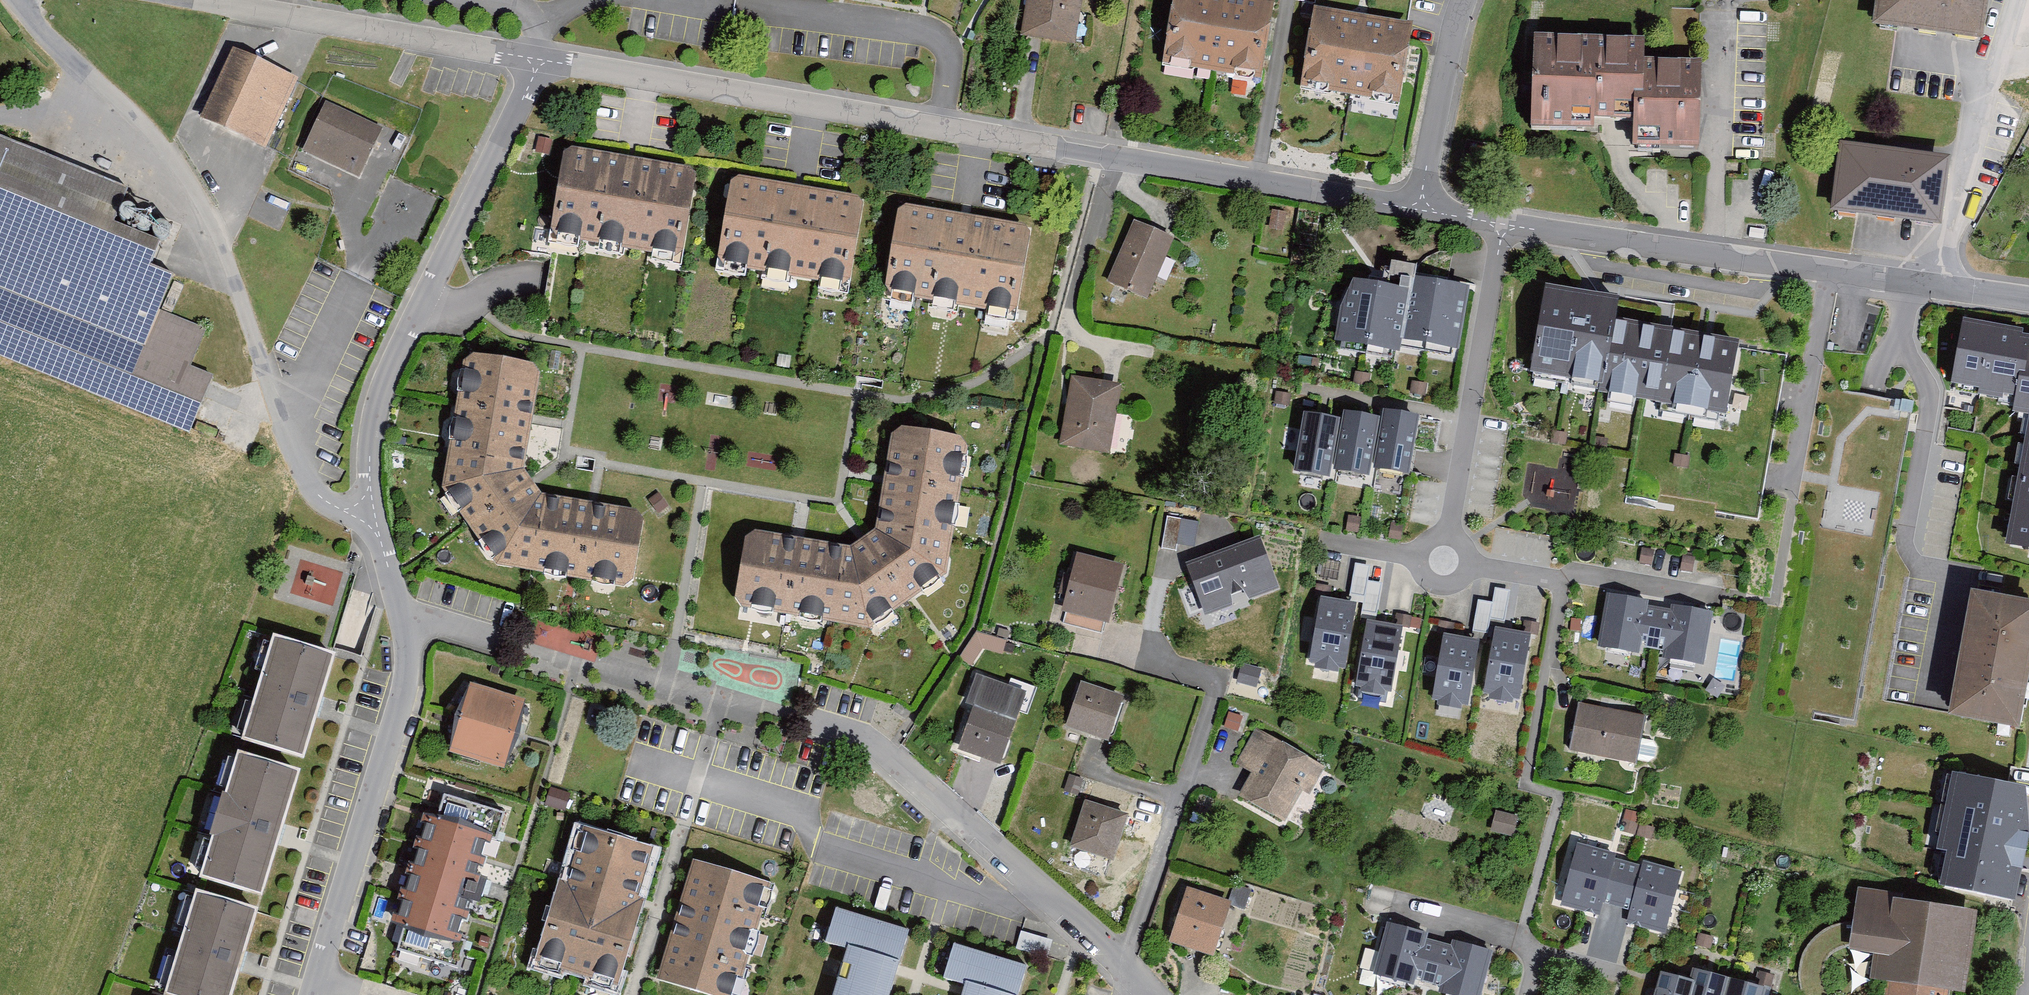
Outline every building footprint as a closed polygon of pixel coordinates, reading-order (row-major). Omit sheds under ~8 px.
[(1018,35),(1073,42),(1079,0),(1023,0),(1018,35)] [(1158,68),(1255,83),(1268,2),(1255,0),(1169,0),(1158,68)] [(1865,29),(1891,32),(1973,43),(1979,0),(1869,0),(1865,29)] [(1360,18),(1306,9),(1293,90),(1391,105),(1404,25),(1360,18)] [(1527,42),(1526,129),(1624,130),(1624,149),(1692,150),(1693,65),(1635,64),(1635,43),(1527,42)] [(299,80),(233,49),(200,120),(266,150),(299,80)] [(377,132),(321,106),(298,155),(353,182),(377,132)] [(184,422),(204,372),(186,353),(201,307),(163,295),(174,260),(156,254),(163,230),(116,215),(113,167),(0,122),(0,350),(184,422)] [(1940,163),(1832,149),(1824,215),(1853,219),(1932,229),(1940,163)] [(620,165),(560,155),(546,244),(678,264),(692,176),(635,167),(620,165)] [(785,191),(725,181),(712,269),(843,290),(857,202),(797,192),(785,191)] [(961,218),(896,208),(882,295),(1013,316),(1027,228),(973,220),(961,218)] [(1170,238),(1130,223),(1106,284),(1147,299),(1170,238)] [(1412,293),(1406,323),(1402,343),(1458,354),(1471,291),(1414,280),(1412,293)] [(1353,282),(1340,310),(1335,344),(1399,356),(1402,343),(1406,323),(1412,293),(1353,282)] [(1620,302),(1545,289),(1529,377),(1603,391),(1616,323),(1620,302)] [(1972,314),(1959,381),(2028,394),(2028,325),(1972,314)] [(1671,333),(1616,323),(1603,391),(1602,397),(1657,407),(1671,333)] [(1726,419),(1739,346),(1671,333),(1657,407),(1726,419)] [(517,474),(534,376),(454,362),(435,495),(517,474)] [(1115,387),(1067,380),(1057,445),(1105,452),(1115,387)] [(1341,421),(1332,473),(1370,479),(1371,471),(1380,419),(1342,413),(1341,421)] [(1380,419),(1371,471),(1410,477),(1420,419),(1381,413),(1380,419)] [(1303,414),(1293,474),(1330,481),(1332,473),(1341,421),(1303,414)] [(941,584),(962,450),(885,438),(867,536),(941,584)] [(537,503),(517,474),(435,495),(489,568),(537,503)] [(2015,561),(2028,564),(2028,483),(2015,561)] [(489,568),(624,587),(635,519),(537,503),(489,568)] [(1190,525),(1165,522),(1160,553),(1185,557),(1190,525)] [(867,536),(845,554),(864,633),(941,584),(867,536)] [(845,554),(747,538),(735,613),(864,633),(845,554)] [(1254,541),(1181,567),(1200,619),(1273,593),(1254,541)] [(1117,570),(1073,557),(1056,613),(1100,626),(1117,570)] [(1356,566),(1351,595),(1365,597),(1368,582),(1370,568),(1356,566)] [(1362,612),(1377,615),(1382,585),(1368,582),(1365,597),(1362,612)] [(1493,604),(1491,619),(1505,621),(1510,593),(1496,590),(1493,604)] [(1657,606),(1605,596),(1594,649),(1632,657),(1634,648),(1648,651),(1657,606)] [(2028,682),(2028,608),(2003,603),(1972,598),(1950,711),(1948,721),(2019,734),(2028,682)] [(1356,605),(1320,599),(1309,666),(1315,667),(1315,670),(1338,674),(1339,671),(1345,672),(1356,605)] [(1478,602),(1473,631),(1488,633),(1491,619),(1493,604),(1478,602)] [(1697,671),(1708,616),(1657,606),(1648,651),(1666,655),(1664,664),(1697,671)] [(1403,630),(1367,624),(1356,689),(1360,690),(1358,698),(1386,703),(1387,695),(1391,695),(1403,630)] [(1531,637),(1495,631),(1483,696),(1490,697),(1489,701),(1513,705),(1513,701),(1520,702),(1531,637)] [(1480,643),(1444,637),(1432,702),(1438,703),(1438,708),(1460,712),(1461,708),(1468,709),(1480,643)] [(271,638),(241,742),(304,760),(334,656),(271,638)] [(1262,669),(1242,664),(1236,684),(1257,689),(1262,669)] [(1120,702),(1075,685),(1059,729),(1103,746),(1120,702)] [(449,754),(505,771),(526,702),(470,686),(449,754)] [(1013,714),(971,701),(954,752),(997,766),(1013,714)] [(1642,721),(1572,704),(1560,750),(1630,767),(1642,721)] [(1224,728),(1238,733),(1243,718),(1229,713),(1224,728)] [(1318,768),(1254,732),(1234,768),(1249,776),(1234,803),(1278,828),(1297,794),(1301,797),(1318,768)] [(199,878),(258,897),(297,774),(237,755),(199,878)] [(1084,780),(1069,775),(1063,791),(1078,797),(1084,780)] [(2021,787),(1956,775),(1939,855),(1947,857),(1940,890),(2015,905),(2028,840),(2021,787)] [(396,953),(456,971),(502,814),(444,797),(438,817),(424,813),(391,926),(403,930),(396,953)] [(1123,817),(1079,803),(1064,850),(1107,864),(1123,817)] [(1522,814),(1492,805),(1485,829),(1515,838),(1522,814)] [(532,967),(609,989),(649,854),(571,831),(532,967)] [(1611,852),(1575,842),(1561,893),(1598,903),(1600,897),(1613,901),(1623,860),(1610,856),(1611,852)] [(1641,860),(1640,864),(1623,860),(1613,901),(1627,905),(1625,914),(1668,925),(1682,871),(1641,860)] [(684,994),(735,994),(764,888),(684,866),(650,986),(684,994)] [(1234,885),(1228,904),(1232,905),(1245,910),(1252,891),(1234,885)] [(1169,944),(1213,959),(1232,905),(1228,904),(1187,890),(1169,944)] [(256,910),(198,893),(167,994),(231,994),(256,910)] [(1858,893),(1848,954),(1874,958),(1870,982),(1888,985),(1886,994),(1950,994),(1953,994),(1964,994),(1978,913),(1858,893)] [(904,935),(831,913),(820,947),(839,953),(827,994),(886,994),(893,969),(904,935)] [(1430,943),(1416,939),(1419,930),(1381,919),(1366,969),(1402,979),(1404,973),(1421,978),(1430,943)] [(478,946),(488,949),(491,939),(481,936),(478,946)] [(1430,943),(1421,978),(1435,981),(1433,988),(1457,994),(1470,994),(1483,948),(1446,938),(1444,947),(1430,943)] [(962,990),(961,994),(1018,994),(1026,969),(953,947),(943,977),(963,984),(962,990)] [(1700,974),(1697,985),(1694,994),(1727,994),(1731,983),(1700,974)] [(1667,977),(1662,994),(1694,994),(1697,985),(1667,977)] [(1763,992),(1731,983),(1727,994),(1762,994),(1763,992)]
